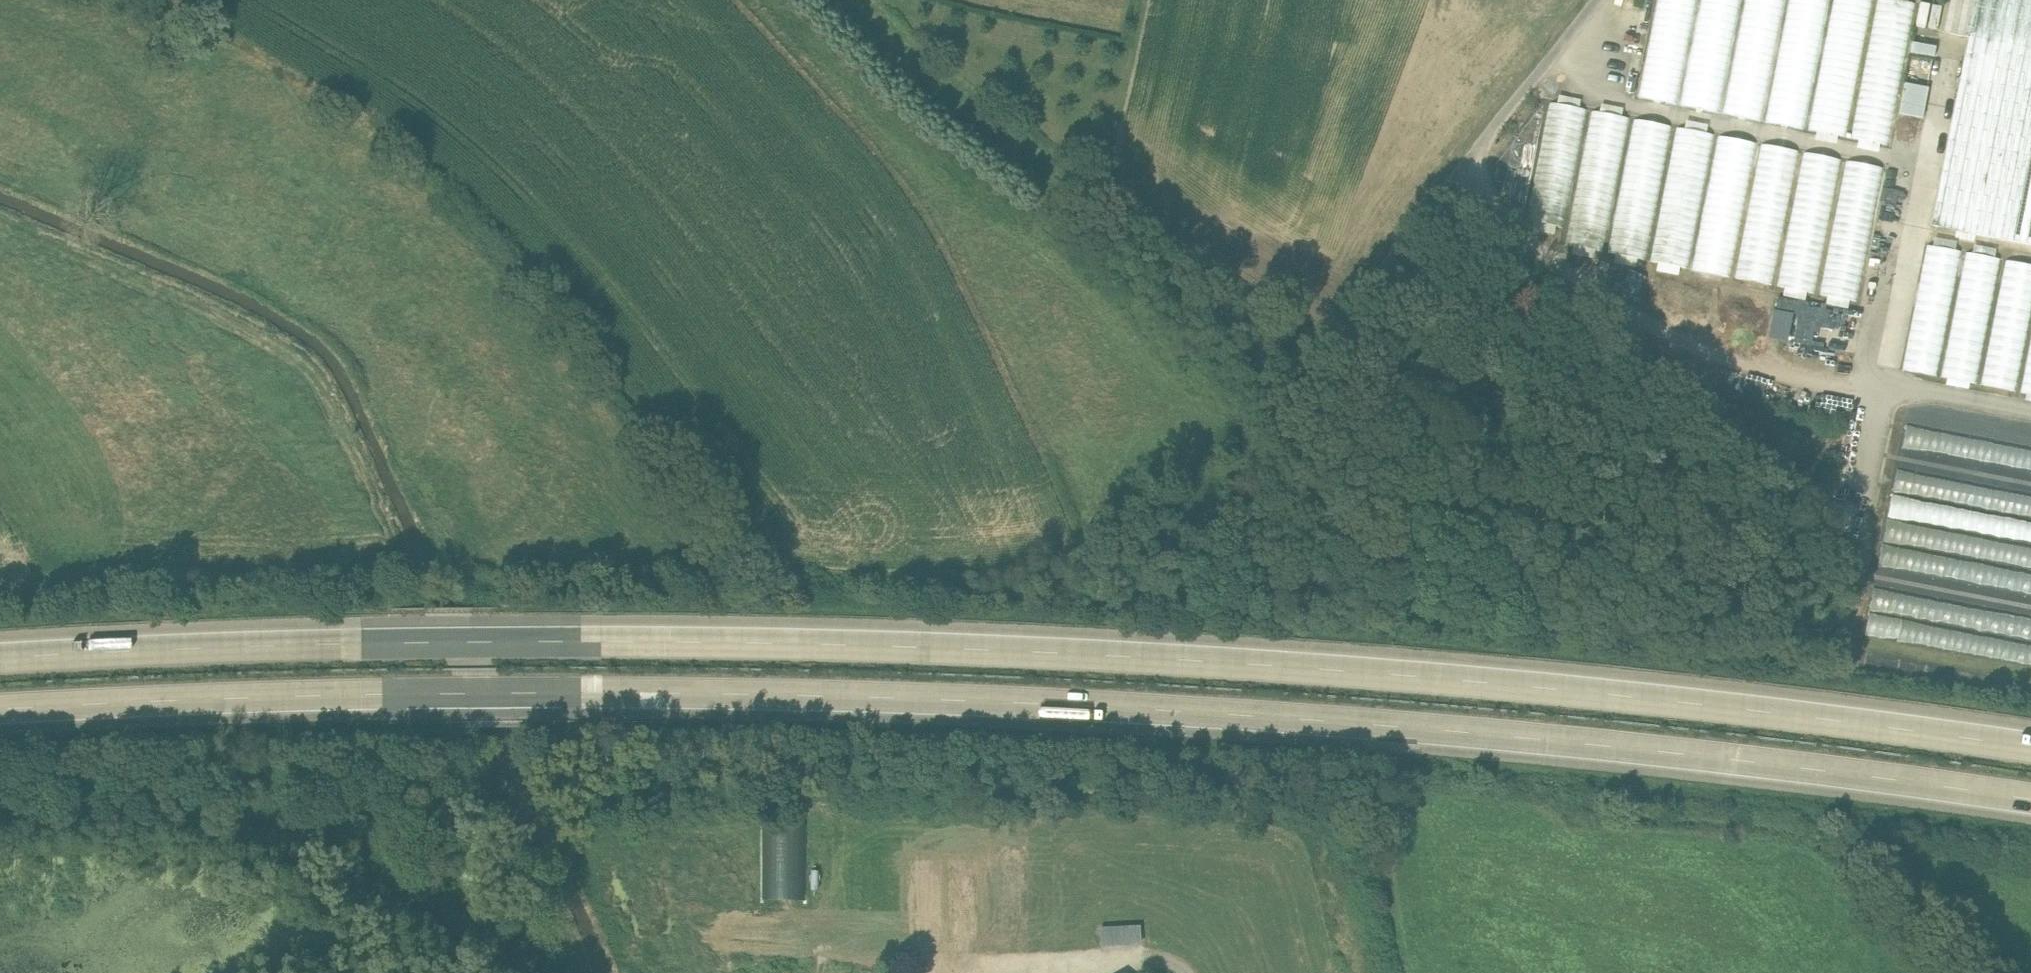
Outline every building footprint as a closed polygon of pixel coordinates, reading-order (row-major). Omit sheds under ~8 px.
[(1900,0),(1658,0),(1640,95),(1888,145),(1916,3),(1900,0)] [(1944,32),(1969,37),(1931,225),(2030,244),(2030,0),(1950,0),(1944,32)] [(1906,79),(1898,111),(1925,117),(1933,86),(1906,79)] [(1884,168),(1550,102),(1527,220),(1564,227),(1566,244),(1857,301),(1884,168)] [(1928,245),(1903,368),(2030,393),(2030,265),(1928,245)] [(1858,318),(1775,301),(1769,331),(1851,347),(1858,318)] [(1884,547),(1879,578),(2030,601),(2030,570),(1884,547)] [(1882,593),(1879,612),(1874,611),(1869,637),(2030,665),(2030,619),(1882,593)] [(1145,923),(1103,925),(1104,944),(1146,942),(1145,923)]
